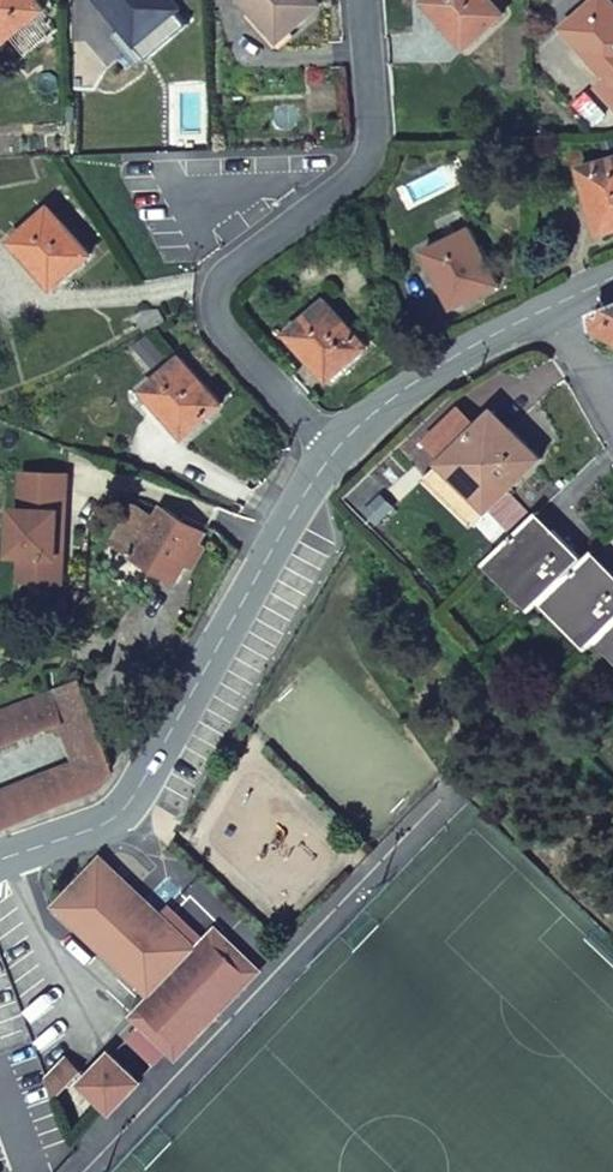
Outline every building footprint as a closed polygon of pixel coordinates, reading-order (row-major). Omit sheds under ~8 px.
[(4,42),(45,8),(38,0),(0,0),(0,37),(4,42)] [(173,0),(103,0),(151,56),(188,24),(176,10),(180,8),(173,0)] [(282,39),(321,4),(317,0),(246,0),(282,39)] [(467,48),(504,14),(491,0),(428,0),(426,2),(467,48)] [(612,0),(596,0),(566,27),(610,77),(600,86),(612,100),(612,1),(612,0)] [(330,147),(345,146),(344,135),(330,135),(330,147)] [(582,168),(600,234),(612,230),(612,159),(582,168)] [(54,287),(92,254),(51,207),(13,241),(54,287)] [(427,251),(454,306),(498,284),(472,229),(427,251)] [(289,333),(330,380),(367,346),(326,301),(289,333)] [(599,311),(597,312),(595,316),(595,319),(595,323),(597,328),(612,336),(612,306),(599,311)] [(146,333),(167,322),(158,308),(134,312),(146,333)] [(222,404),(182,357),(144,390),(152,399),(145,406),(177,443),(222,404)] [(446,458),(477,427),(460,409),(426,443),(443,461),(446,458)] [(498,552),(490,559),(508,578),(513,573),(541,603),(546,599),(562,616),(567,611),(596,642),(600,637),(612,651),(612,573),(594,552),(583,562),(537,513),(532,519),(506,491),(540,459),(494,411),(477,427),(446,458),(464,475),(468,472),(480,485),(496,502),(487,510),(512,537),(498,552)] [(464,475),(446,458),(443,461),(423,481),(468,529),(472,525),(487,510),(496,502),(480,485),(468,472),(464,475)] [(65,579),(70,472),(25,469),(23,506),(15,506),(13,552),(23,552),(22,577),(65,579)] [(155,520),(133,507),(113,543),(134,556),(133,558),(176,583),(205,534),(203,533),(206,526),(199,521),(199,520),(188,513),(183,522),(162,509),(155,520)] [(472,525),(498,552),(512,537),(487,510),(472,525)] [(600,637),(596,642),(612,659),(612,651),(600,637)] [(81,682),(53,693),(65,723),(62,724),(64,730),(94,719),(81,682)] [(53,693),(0,712),(0,747),(62,724),(65,723),(53,693)] [(77,764),(107,753),(94,719),(64,730),(77,762),(77,764)] [(108,780),(114,772),(107,753),(77,764),(89,795),(91,794),(98,791),(103,786),(108,780)] [(89,795),(77,764),(77,762),(0,792),(0,830),(36,816),(89,795)] [(150,998),(197,949),(160,914),(102,857),(54,905),(150,998)] [(160,914),(197,949),(204,941),(168,906),(160,914)] [(215,929),(207,938),(216,946),(224,937),(215,929)] [(216,946),(207,938),(204,941),(197,949),(150,998),(140,1007),(149,1016),(141,1024),(167,1049),(184,1032),(185,1033),(234,982),(233,981),(250,963),(224,937),(216,946)] [(184,1032),(167,1049),(176,1058),(259,972),(250,963),(233,981),(234,982),(185,1033),(184,1032)] [(140,1007),(132,1016),(141,1024),(149,1016),(140,1007)] [(167,1049),(141,1024),(128,1038),(155,1064),(167,1049)] [(110,1053),(81,1083),(111,1112),(140,1082),(110,1053)] [(67,1056),(47,1077),(55,1099),(83,1071),(67,1056)]
